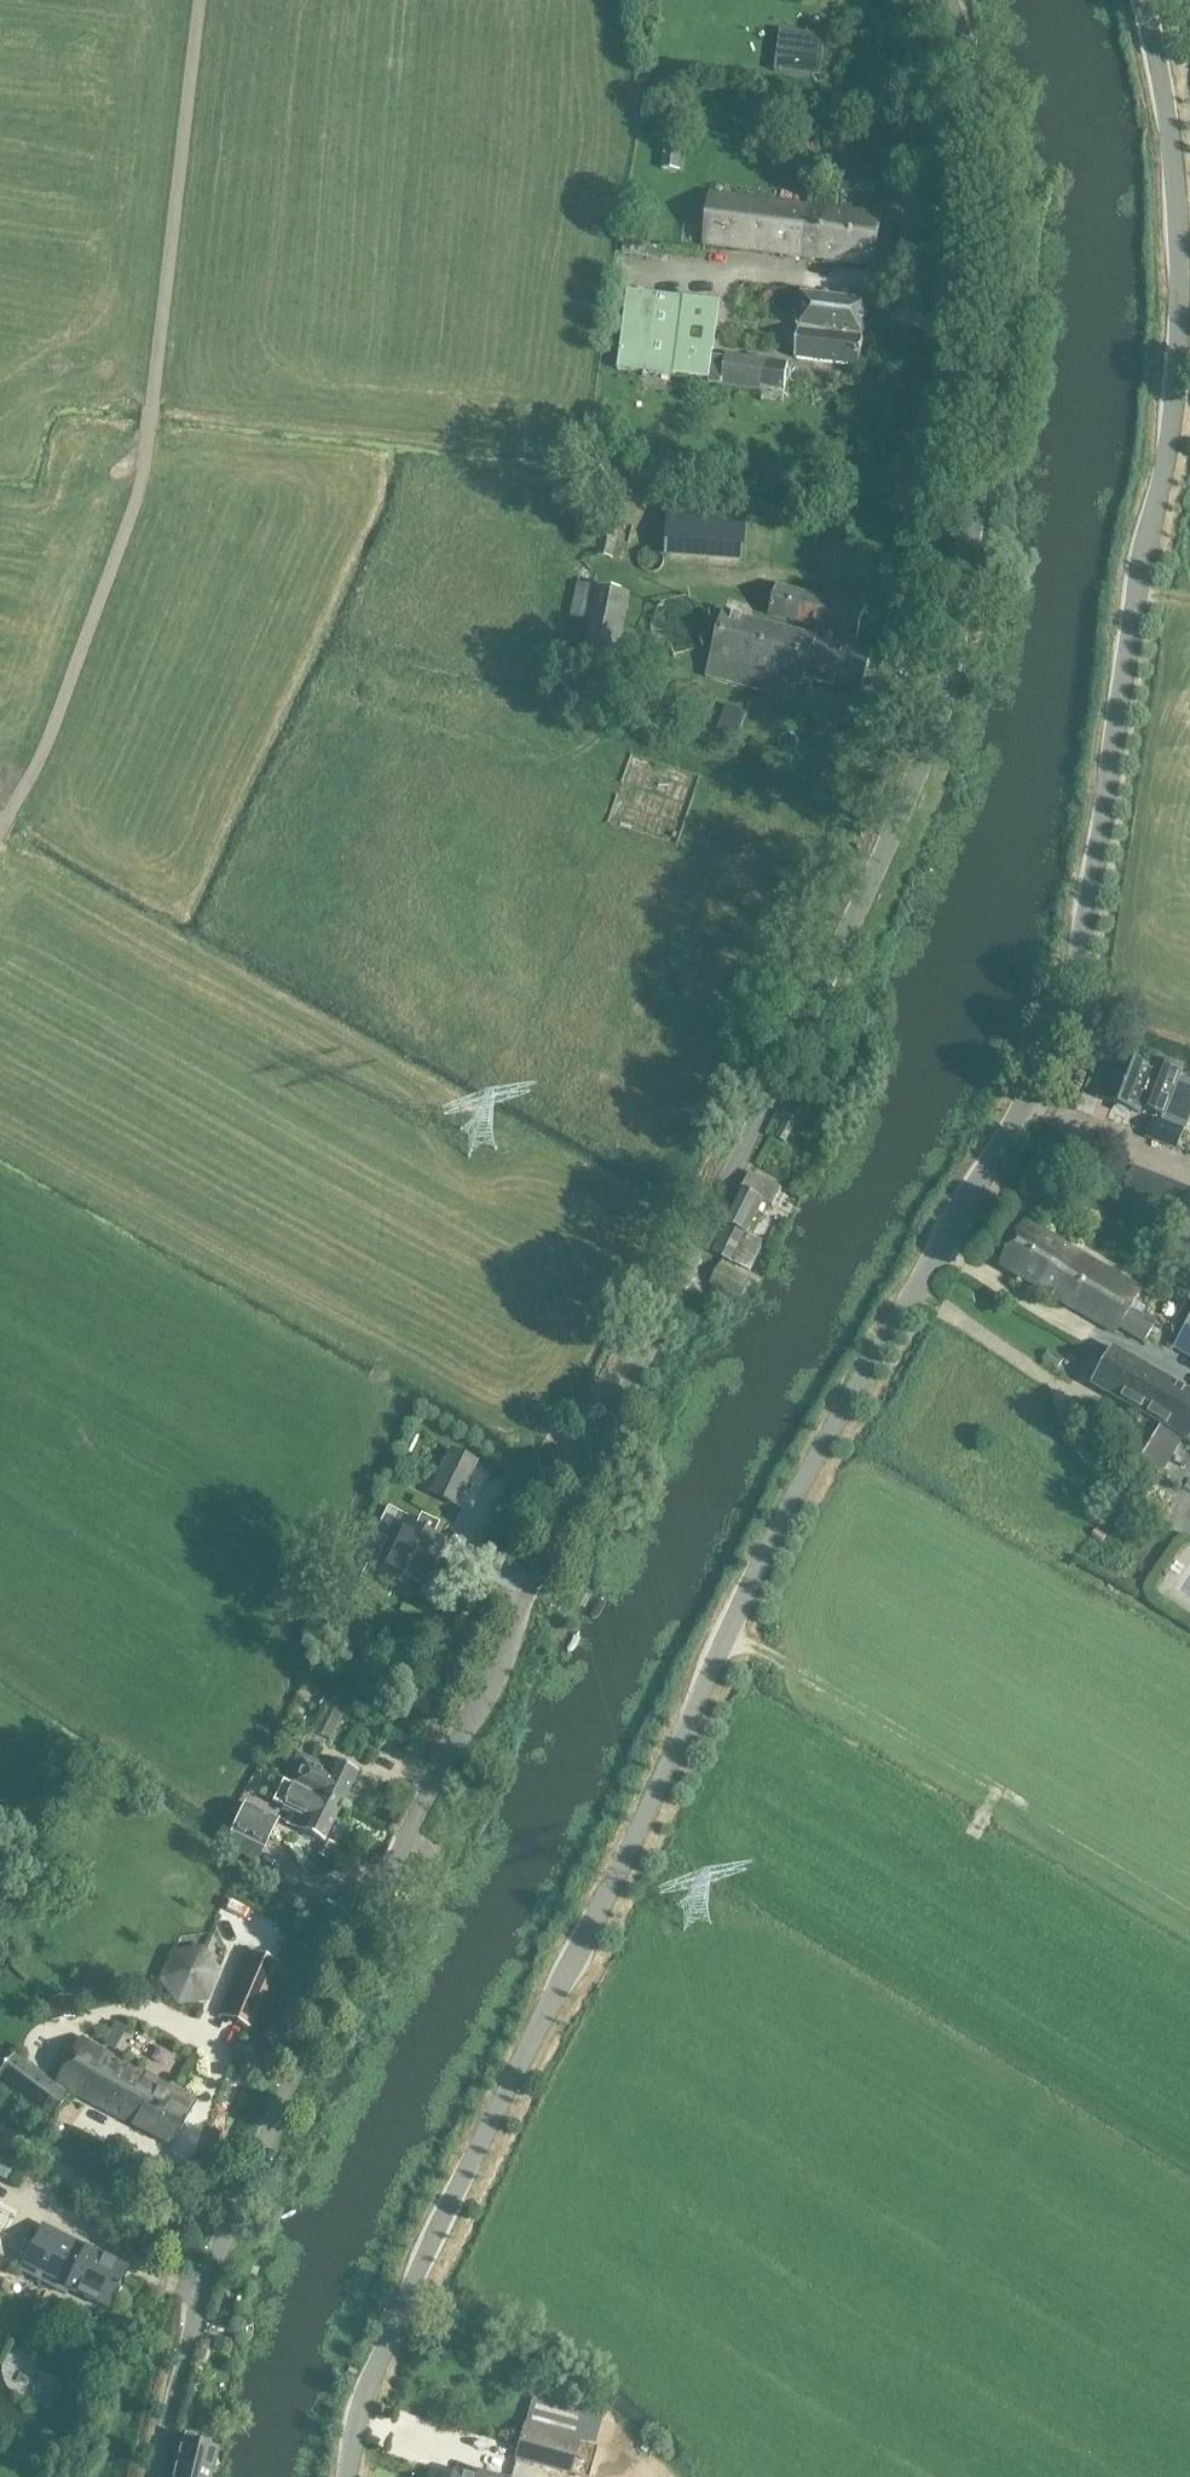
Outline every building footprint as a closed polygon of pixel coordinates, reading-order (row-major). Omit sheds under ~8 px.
[(780,30),(779,71),(825,73),(826,31),(780,30)] [(855,188),(879,191),(881,178),(857,175),(855,188)] [(802,257),(809,205),(713,194),(705,245),(802,257)] [(809,205),(802,257),(873,265),(879,213),(809,205)] [(676,376),(676,374),(711,379),(714,356),(721,302),(629,290),(619,369),(676,376)] [(859,366),(867,304),(804,296),(796,358),(859,366)] [(726,355),(726,358),(722,385),(763,391),(763,386),(786,389),(789,365),(726,355)] [(710,383),(722,385),(726,358),(714,356),(711,379),(710,383)] [(745,558),(748,519),(670,513),(667,552),(745,558)] [(767,624),(856,647),(866,610),(778,586),(767,624)] [(615,677),(630,596),(598,589),(582,670),(615,677)] [(856,647),(767,624),(723,612),(706,676),(807,704),(813,683),(861,696),(873,652),(856,647)] [(736,739),(745,713),(728,707),(719,733),(736,739)] [(1099,1098),(1140,1114),(1142,1108),(1158,1114),(1156,1119),(1153,1118),(1146,1136),(1178,1149),(1185,1131),(1162,1122),(1181,1074),(1153,1063),(1151,1069),(1116,1055),(1109,1072),(1105,1071),(1098,1089),(1102,1090),(1099,1098)] [(787,1143),(799,1121),(789,1115),(776,1137),(787,1143)] [(1127,1190),(1180,1206),(1187,1182),(1134,1166),(1127,1190)] [(783,1189),(755,1175),(750,1173),(725,1222),(729,1224),(714,1252),(751,1270),(765,1243),(747,1234),(763,1202),(774,1208),(783,1189)] [(1180,1222),(1189,1226),(1189,1197),(1180,1222)] [(1002,1265),(1118,1333),(1120,1329),(1145,1343),(1156,1324),(1142,1316),(1147,1308),(1135,1301),(1142,1291),(1026,1223),(1002,1265)] [(711,1282),(743,1299),(752,1281),(722,1265),(711,1282)] [(1177,1346),(1189,1354),(1189,1324),(1177,1346)] [(1115,1349),(1094,1386),(1154,1420),(1130,1460),(1161,1478),(1184,1438),(1189,1441),(1189,1392),(1115,1349)] [(455,1507),(476,1462),(447,1447),(426,1491),(455,1507)] [(418,1595),(422,1587),(444,1543),(405,1523),(379,1576),(418,1595)] [(331,1741),(344,1712),(326,1704),(313,1732),(331,1741)] [(292,1785),(341,1809),(359,1773),(334,1761),(330,1769),(298,1753),(284,1781),(292,1785)] [(341,1809),(292,1785),(281,1808),(293,1813),(288,1824),(301,1831),(300,1832),(325,1843),(341,1809)] [(265,1848),(278,1820),(246,1804),(232,1832),(265,1848)] [(162,1979),(179,2003),(203,2000),(206,2001),(218,1973),(202,1950),(174,1953),(162,1979)] [(249,1951),(221,2016),(250,2028),(278,1964),(249,1951)] [(116,2020),(106,2042),(118,2048),(129,2026),(116,2020)] [(174,2145),(195,2104),(82,2039),(59,2079),(174,2145)] [(14,2052),(3,2044),(0,2048),(0,2071),(14,2052)] [(69,2099),(13,2056),(0,2074),(0,2085),(51,2123),(69,2099)] [(110,2308),(129,2270),(33,2221),(13,2260),(110,2308)] [(570,2473),(579,2439),(525,2425),(516,2459),(570,2473)] [(200,2471),(204,2456),(196,2454),(198,2445),(182,2442),(176,2464),(173,2476),(199,2476),(200,2471)]
